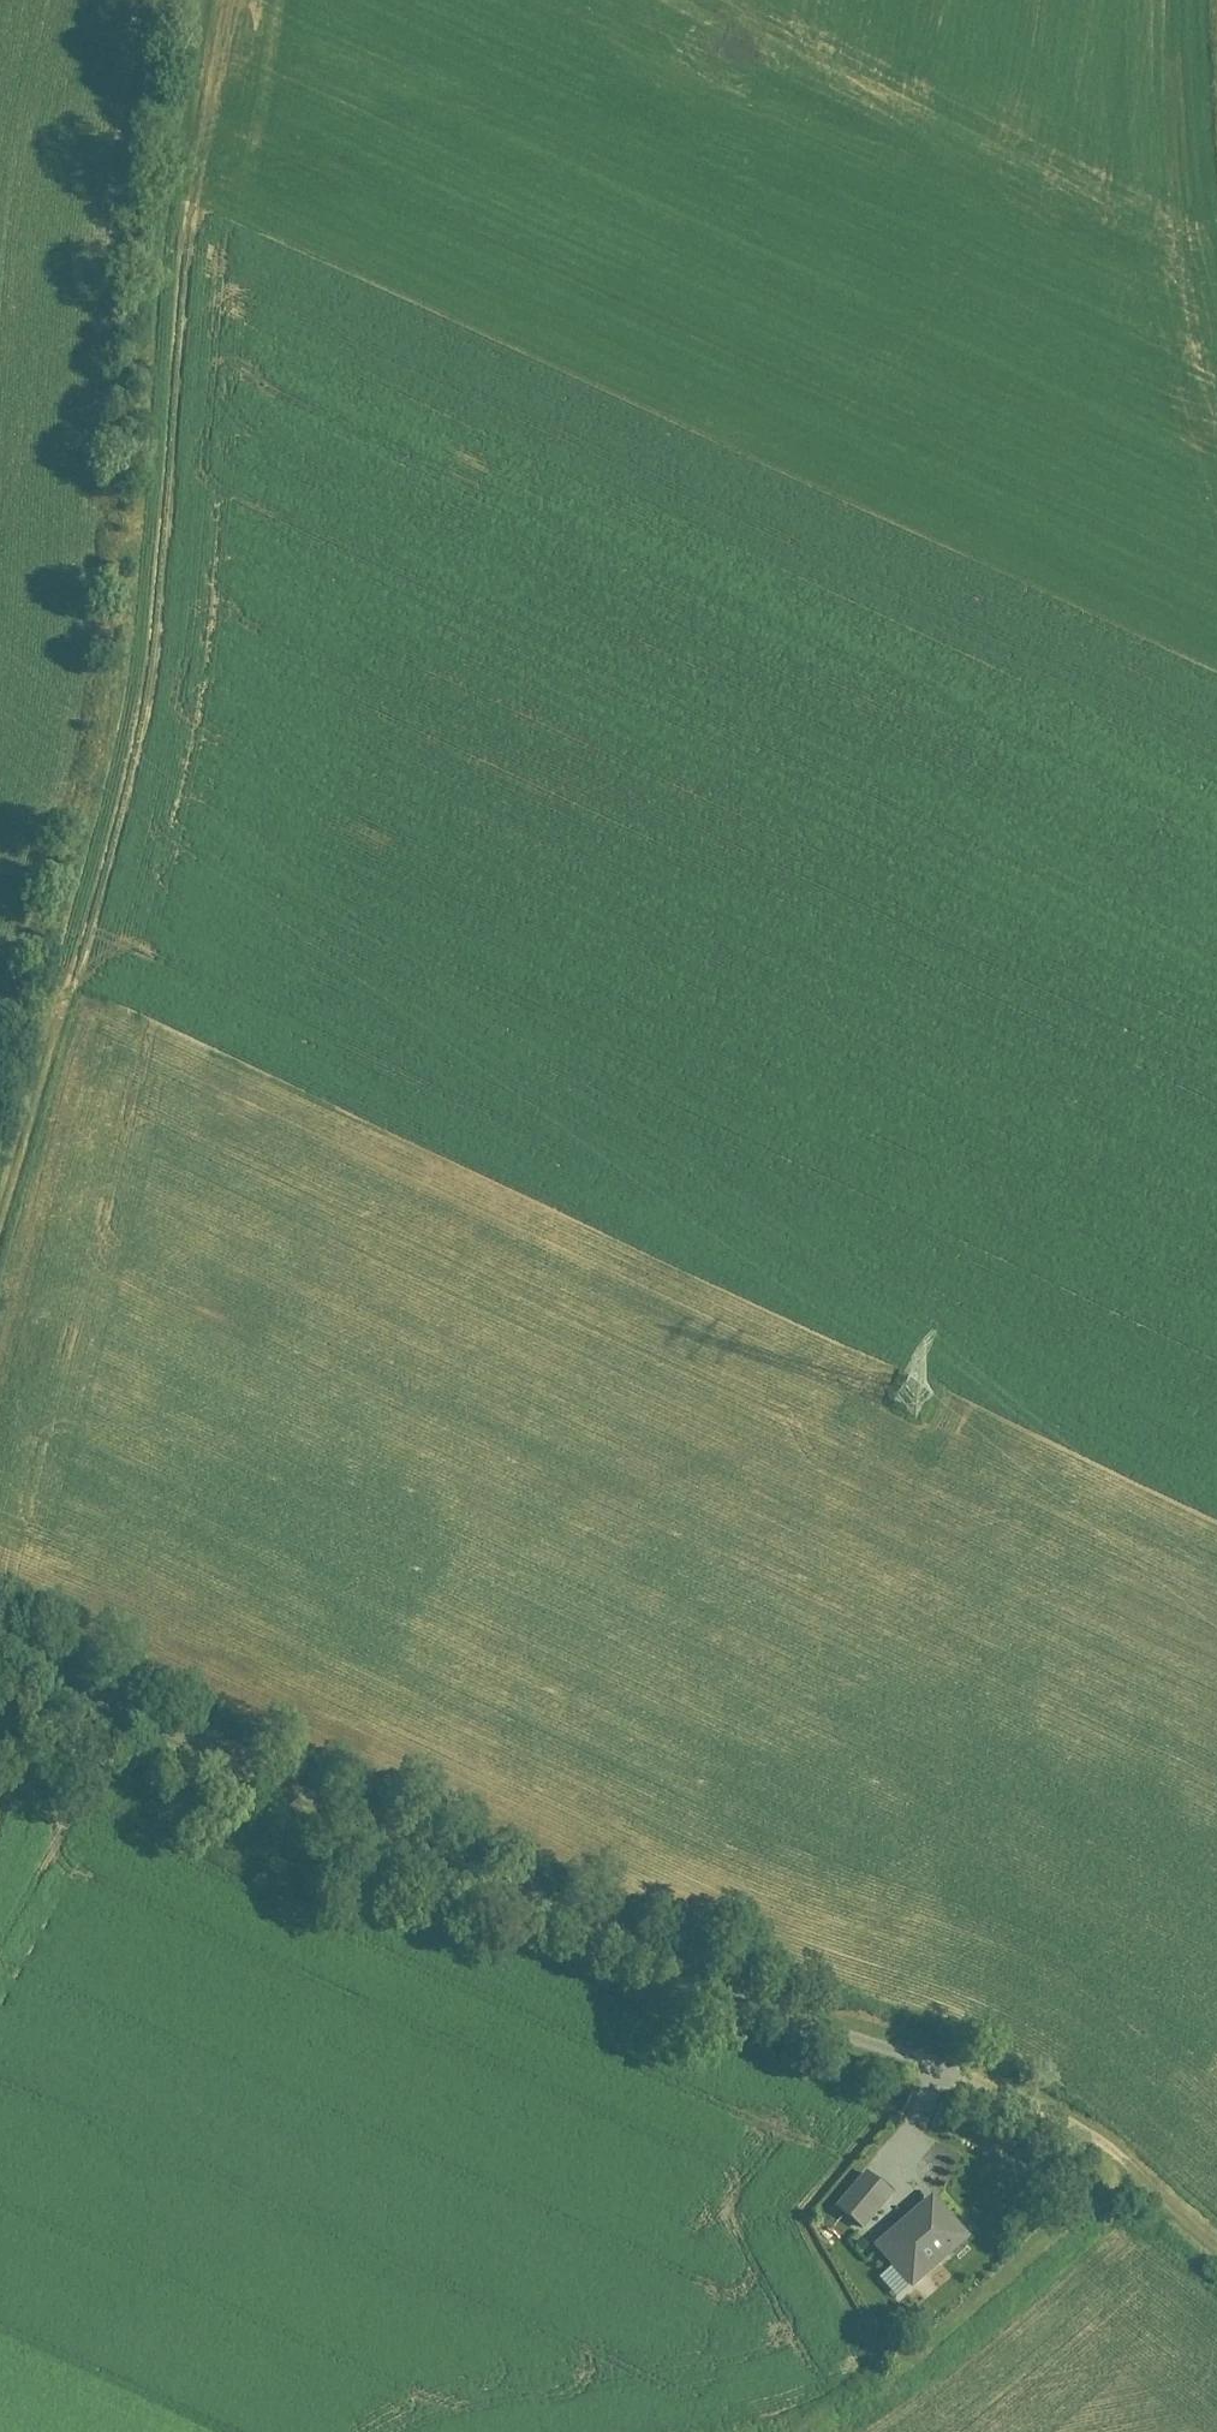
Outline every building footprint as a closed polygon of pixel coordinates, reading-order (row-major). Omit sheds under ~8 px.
[(889,2174),(861,2157),(832,2204),(860,2222),(889,2174)] [(963,2242),(939,2204),(874,2246),(907,2296),(933,2279),(925,2267),(963,2242)]
